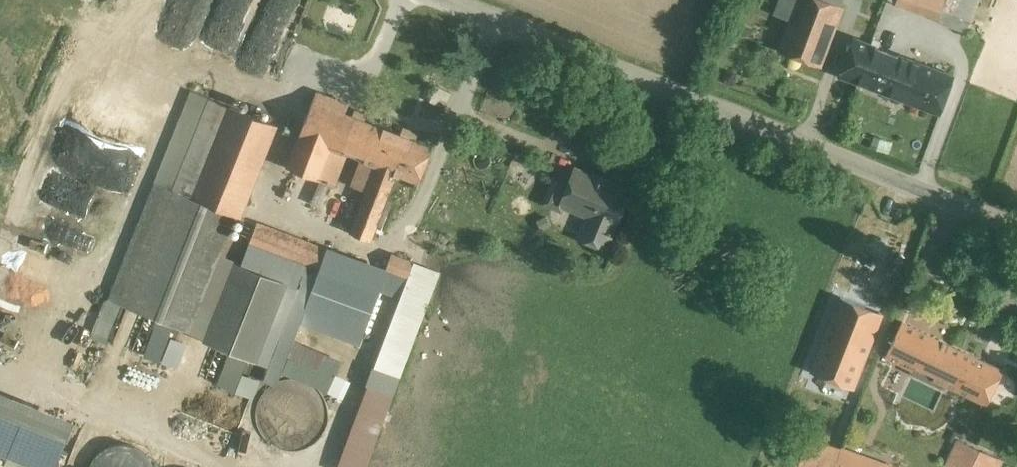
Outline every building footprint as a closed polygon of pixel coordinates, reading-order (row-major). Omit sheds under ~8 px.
[(789,20),(778,49),(821,65),(843,6),(827,0),(797,0),(789,20)] [(896,5),(938,20),(946,0),(898,0),(896,5)] [(938,20),(943,22),(967,31),(979,0),(946,0),(938,20)] [(921,67),(854,42),(841,76),(858,83),(908,102),(921,67)] [(952,79),(921,67),(908,102),(939,114),(952,79)] [(276,125),(191,91),(153,186),(154,186),(109,300),(190,332),(236,215),(240,217),(276,125)] [(376,126),(330,108),(334,99),(316,93),(287,168),(318,180),(331,148),(363,160),(376,126)] [(418,182),(432,147),(376,126),(363,160),(377,166),(396,173),(417,181),(417,182),(418,182)] [(377,166),(351,233),(370,240),(377,221),(384,203),(396,173),(377,166)] [(591,176),(576,170),(571,182),(562,204),(563,204),(589,215),(580,236),(605,247),(628,191),(608,183),(609,181),(592,174),(591,176)] [(571,182),(555,176),(544,203),(561,210),(563,204),(562,204),(571,182)] [(395,207),(384,203),(377,221),(388,226),(395,207)] [(328,250),(285,235),(257,224),(246,251),(318,278),(328,250)] [(385,270),(328,250),(318,278),(315,288),(371,308),(385,270)] [(414,263),(391,255),(379,289),(401,297),(414,263)] [(249,269),(234,263),(203,340),(218,346),(249,269)] [(249,269),(218,346),(255,361),(286,283),(249,269)] [(868,292),(846,284),(841,297),(863,305),(868,292)] [(371,308),(315,288),(303,318),(360,338),(371,308)] [(863,305),(841,297),(812,371),(852,387),(881,313),(863,305)] [(925,336),(899,323),(883,355),(909,368),(925,336)] [(970,358),(925,336),(909,368),(954,390),(970,358)] [(999,372),(970,358),(954,390),(983,405),(999,372)] [(326,428),(328,414),(325,401),(317,389),(306,381),(292,379),(278,382),(266,389),(259,401),(256,415),(259,429),(267,440),(279,448),(293,451),(306,448),(318,440),(326,428)] [(33,466),(49,466),(67,417),(0,393),(0,455),(33,466)] [(808,437),(798,464),(806,466),(892,466),(808,437)] [(951,444),(942,465),(946,466),(994,466),(996,464),(951,444)] [(147,450),(87,448),(87,466),(146,466),(147,450)]
